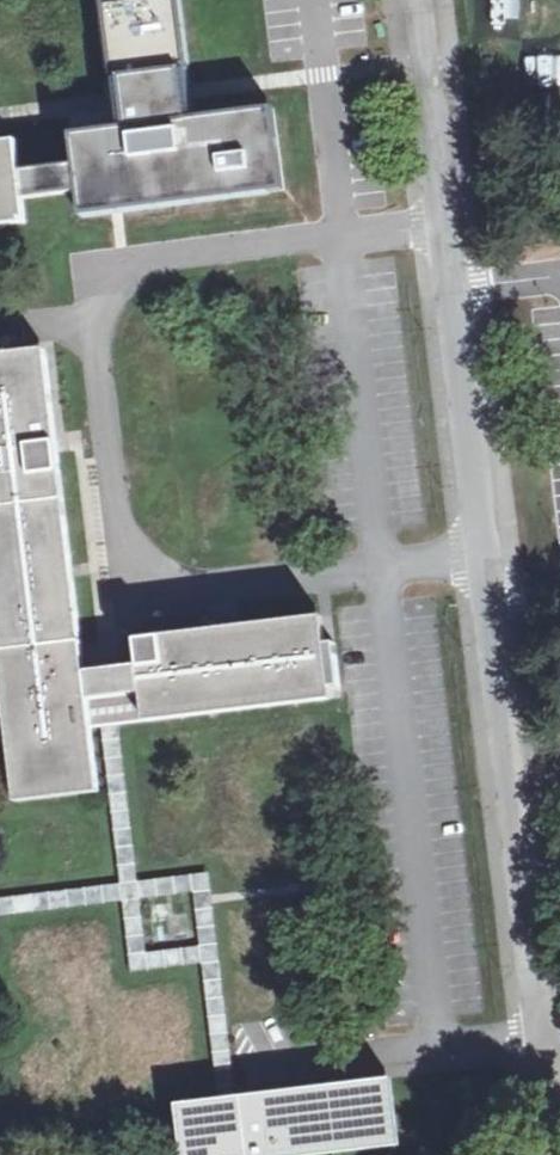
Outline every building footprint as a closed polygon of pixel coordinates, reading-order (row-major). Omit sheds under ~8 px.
[(281,128),(195,139),(189,90),(178,0),(107,0),(120,99),(125,138),(71,144),(75,177),(79,206),(82,231),(291,205),(281,128)] [(27,225),(26,213),(22,184),(17,143),(0,145),(0,228),(27,225)] [(75,177),(22,184),(26,213),(79,206),(75,177)] [(326,699),(325,688),(341,686),(336,644),(327,645),(320,646),(317,626),(162,645),(161,638),(135,641),(138,667),(116,670),(87,673),(85,652),(56,426),(47,352),(0,358),(0,660),(18,804),(102,794),(94,728),(102,727),(108,726),(119,725),(326,699)] [(0,899),(0,916),(123,902),(132,973),(203,964),(219,1097),(231,1095),(235,1095),(210,873),(138,882),(137,872),(119,725),(108,726),(102,727),(120,878),(120,884),(0,899)] [(179,1101),(186,1154),(289,1154),(405,1141),(397,1076),(235,1095),(231,1095),(219,1097),(179,1101)]
